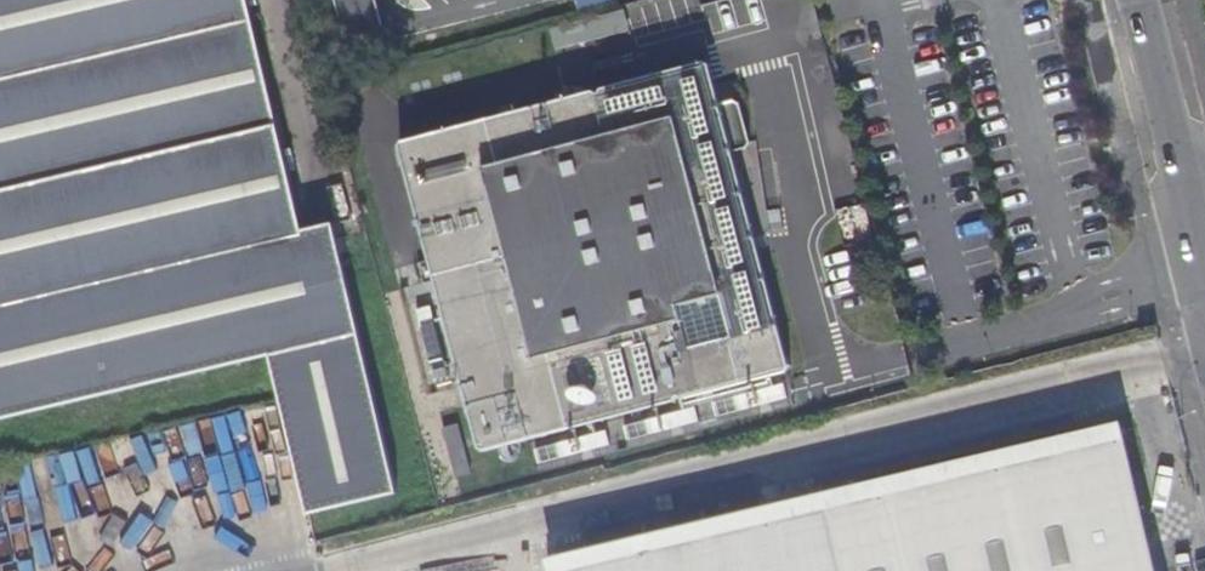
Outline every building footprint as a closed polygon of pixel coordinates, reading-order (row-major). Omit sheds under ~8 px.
[(279,402),(309,519),(393,499),(331,232),(302,238),(246,0),(0,0),(0,426),(267,361),(279,402)] [(618,12),(550,30),(554,49),(623,31),(618,12)] [(593,85),(590,91),(401,139),(398,145),(433,275),(409,281),(428,352),(451,346),(477,446),(485,448),(787,371),(732,154),(719,105),(710,67),(701,63),(600,88),(596,85),(593,85)] [(738,106),(731,102),(719,105),(732,154),(744,150),(748,144),(738,106)] [(1119,424),(537,562),(539,570),(1153,570),(1119,424)]
